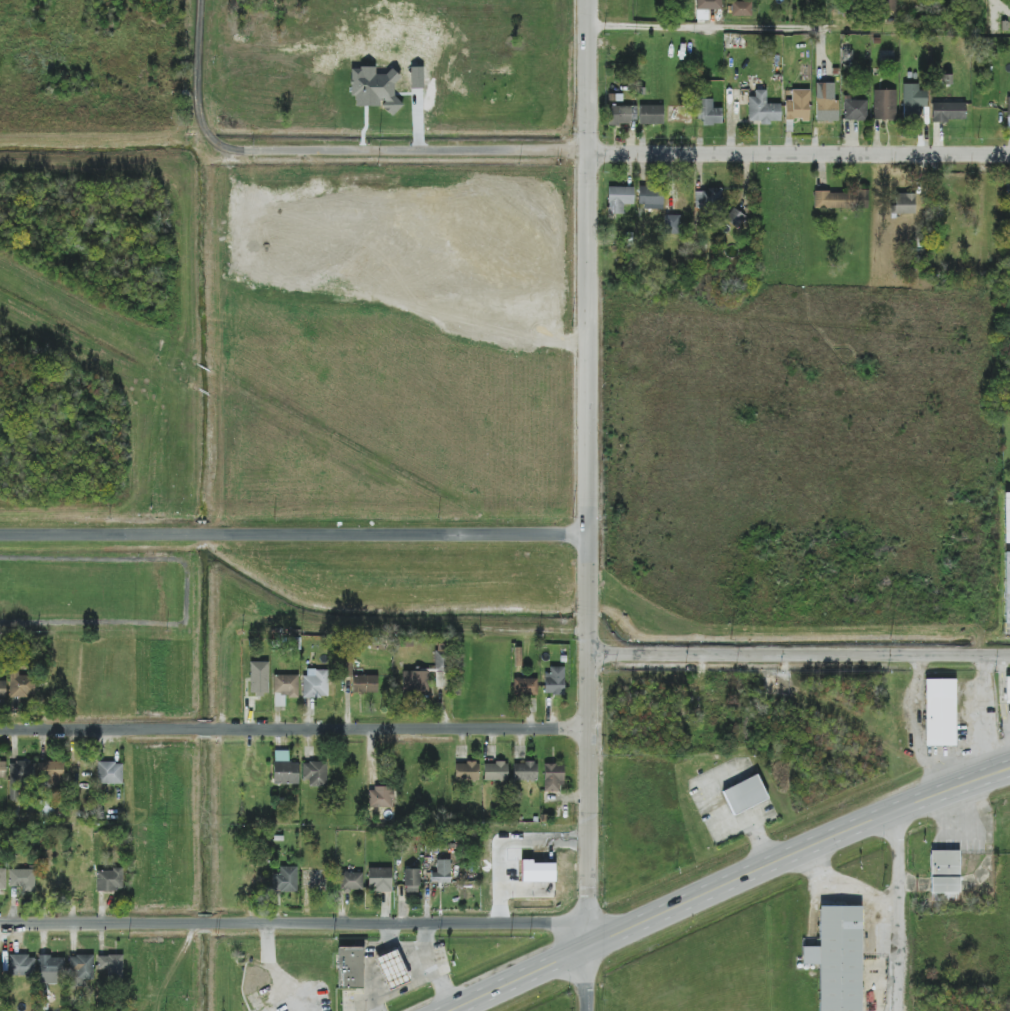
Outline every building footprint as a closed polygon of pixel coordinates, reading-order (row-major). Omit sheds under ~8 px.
[(722,0),(696,0),(696,20),(708,20),(708,9),(722,9),(722,0)] [(896,0),(883,0),(884,12),(896,11),(896,0)] [(731,16),(751,17),(752,2),(732,1),(731,16)] [(838,121),(838,99),(835,99),(834,83),(815,83),(816,122),(838,121)] [(927,90),(919,90),(918,83),(902,84),(903,117),(919,117),(919,107),(927,107),(927,90)] [(785,120),(809,120),(809,90),(791,89),(791,99),(785,99),(785,120)] [(748,122),(780,122),(780,104),(766,104),(766,90),(754,90),(754,96),(748,96),(748,122)] [(896,90),(874,90),(873,120),(896,120),(896,90)] [(867,121),(867,99),(844,98),(844,120),(867,121)] [(702,125),(721,125),(721,108),(712,108),(712,99),(698,99),(698,119),(702,119),(702,125)] [(966,102),(932,103),(932,121),(966,121),(966,102)] [(630,105),(608,106),(609,125),(631,124),(630,105)] [(663,105),(640,105),(639,124),(663,124),(663,105)] [(638,208),(662,209),(663,187),(639,186),(638,208)] [(633,187),(609,187),(609,214),(623,214),(623,204),(633,205),(633,187)] [(694,190),(695,209),(722,208),(721,189),(694,190)] [(813,208),(868,209),(868,191),(814,191),(813,208)] [(915,194),(895,193),(894,205),(891,205),(890,214),(915,214),(915,194)] [(725,220),(737,227),(744,215),(732,208),(725,220)] [(680,215),(664,215),(665,234),(680,233),(680,215)] [(268,694),(268,661),(249,662),(250,694),(268,694)] [(564,667),(545,667),(546,694),(564,694),(564,667)] [(35,676),(19,676),(18,669),(9,669),(10,697),(35,697),(35,676)] [(303,697),(328,697),(328,670),(304,669),(303,697)] [(429,671),(403,671),(403,694),(429,694),(429,671)] [(298,675),(273,675),(273,693),(287,693),(287,699),(298,699),(298,675)] [(378,693),(378,676),(353,675),(352,693),(378,693)] [(537,679),(514,678),(513,695),(537,696),(537,679)] [(955,678),(925,678),(925,746),(955,746),(955,678)] [(274,784),(299,783),(299,763),(289,763),(289,751),(274,751),(274,784)] [(63,762),(40,761),(40,783),(63,783),(63,762)] [(327,786),(326,761),(302,762),(303,778),(309,778),(309,786),(327,786)] [(9,782),(35,782),(35,762),(9,762),(9,782)] [(122,784),(123,762),(97,762),(96,784),(122,784)] [(455,780),(478,781),(479,763),(455,762),(455,780)] [(507,781),(507,763),(484,762),(483,781),(507,781)] [(537,780),(537,763),(513,763),(514,781),(537,780)] [(544,792),(563,791),(562,764),(543,764),(544,792)] [(721,789),(732,814),(768,798),(757,773),(721,789)] [(369,807),(393,807),(394,788),(370,787),(369,807)] [(41,818),(53,817),(52,801),(40,802),(41,818)] [(959,849),(930,849),(930,901),(959,901),(959,849)] [(450,860),(436,860),(436,872),(431,872),(431,882),(450,882),(450,860)] [(555,882),(554,862),(521,862),(522,882),(555,882)] [(298,867),(279,866),(279,874),(273,874),(273,892),(297,892),(298,867)] [(391,892),(392,868),(368,868),(368,891),(391,892)] [(9,869),(9,887),(23,887),(23,893),(35,893),(35,870),(9,869)] [(97,891),(123,890),(122,869),(96,870),(97,891)] [(405,869),(405,893),(419,893),(419,869),(405,869)] [(362,872),(340,872),(340,891),(363,890),(362,872)] [(820,903),(819,937),(802,937),(802,963),(819,964),(819,1010),(860,1010),(861,904),(820,903)] [(338,988),(363,988),(363,946),(338,946),(338,988)] [(373,958),(388,990),(410,980),(395,948),(373,958)] [(10,955),(9,976),(35,976),(35,956),(10,955)] [(94,956),(71,955),(70,987),(85,987),(85,980),(93,980),(94,956)] [(124,956),(99,955),(98,976),(123,977),(124,956)] [(64,956),(40,956),(39,983),(63,984),(64,956)]
